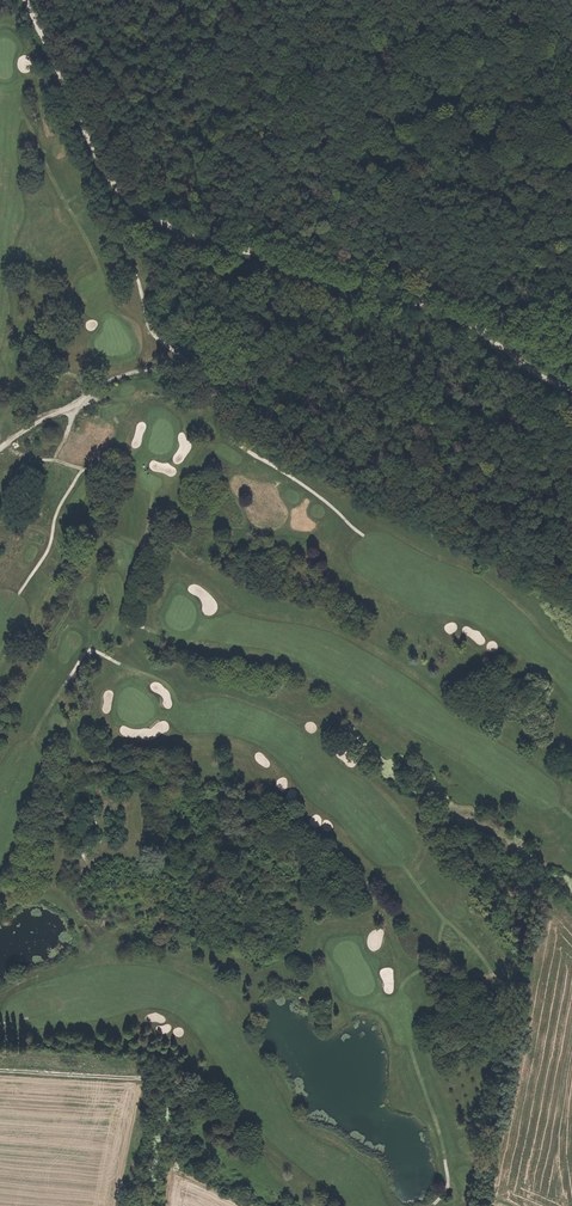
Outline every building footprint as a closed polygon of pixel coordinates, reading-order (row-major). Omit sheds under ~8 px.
[(27,57),(18,57),(19,68),(28,68),(27,57)]
